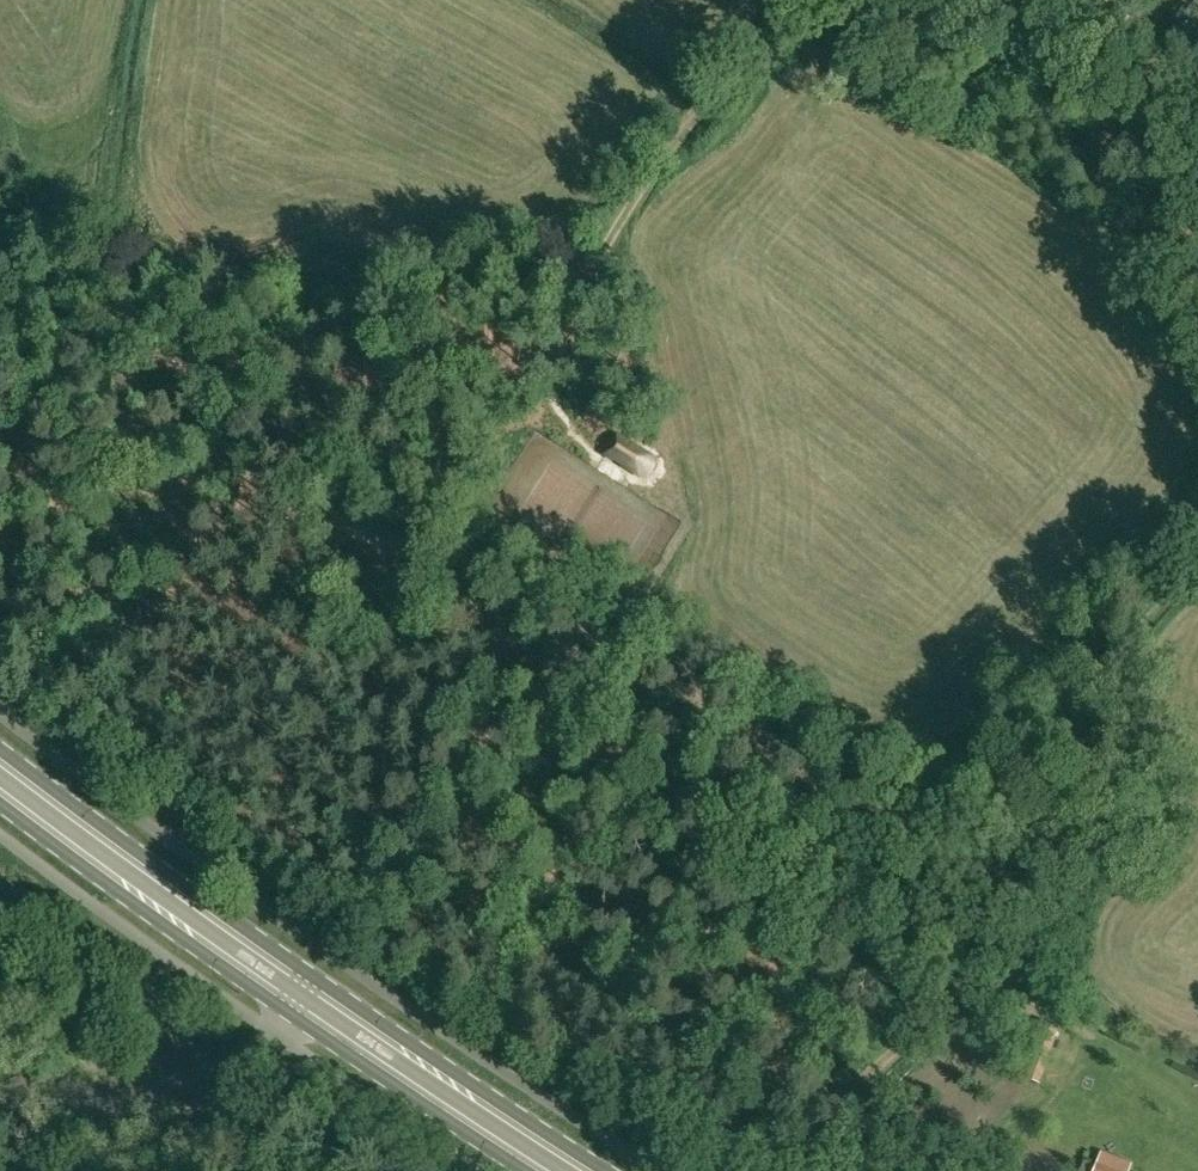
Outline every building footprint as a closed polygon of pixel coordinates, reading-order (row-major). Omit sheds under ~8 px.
[(644,450),(643,449),(616,433),(602,457),(631,473),(643,452),(644,450)] [(1096,1163),(1092,1170),(1117,1170),(1096,1163)]
